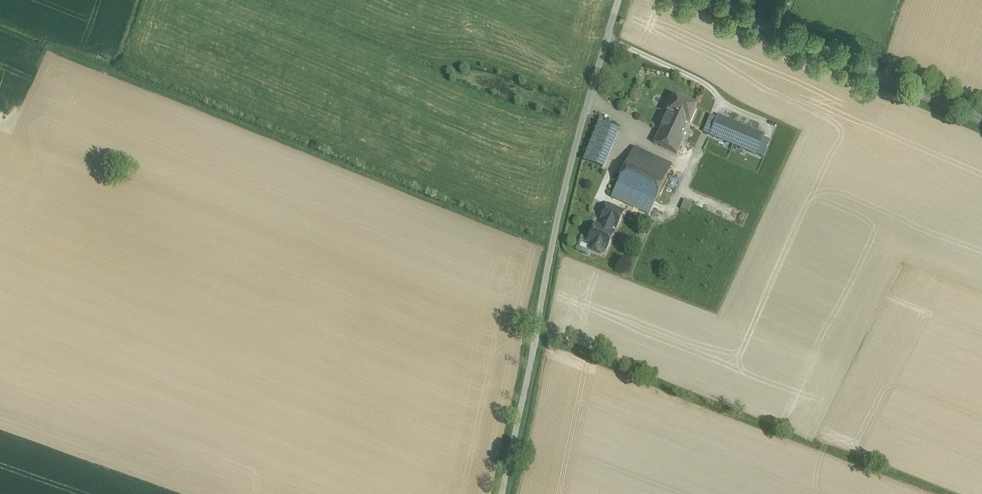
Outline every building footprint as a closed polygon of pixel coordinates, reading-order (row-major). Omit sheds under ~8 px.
[(697,107),(675,97),(668,114),(689,124),(690,124),(697,107)] [(682,140),(682,139),(689,124),(668,114),(661,130),(682,140)] [(764,136),(719,117),(711,136),(756,154),(760,144),(764,136)] [(618,131),(599,124),(584,161),(603,169),(618,131)] [(682,140),(661,130),(654,144),(677,155),(684,140),(682,139),(682,140)] [(618,184),(655,202),(672,166),(634,148),(618,184)] [(655,202),(618,184),(611,198),(649,215),(656,202),(655,202)] [(682,209),(690,212),(694,202),(685,199),(682,209)] [(624,212),(608,205),(601,220),(605,221),(614,225),(617,227),(624,212)] [(610,232),(614,225),(605,221),(601,228),(596,226),(588,243),(595,246),(592,251),(601,255),(604,249),(606,251),(614,234),(610,232)] [(588,249),(592,251),(595,246),(588,243),(582,240),(577,250),(586,254),(588,249)]
